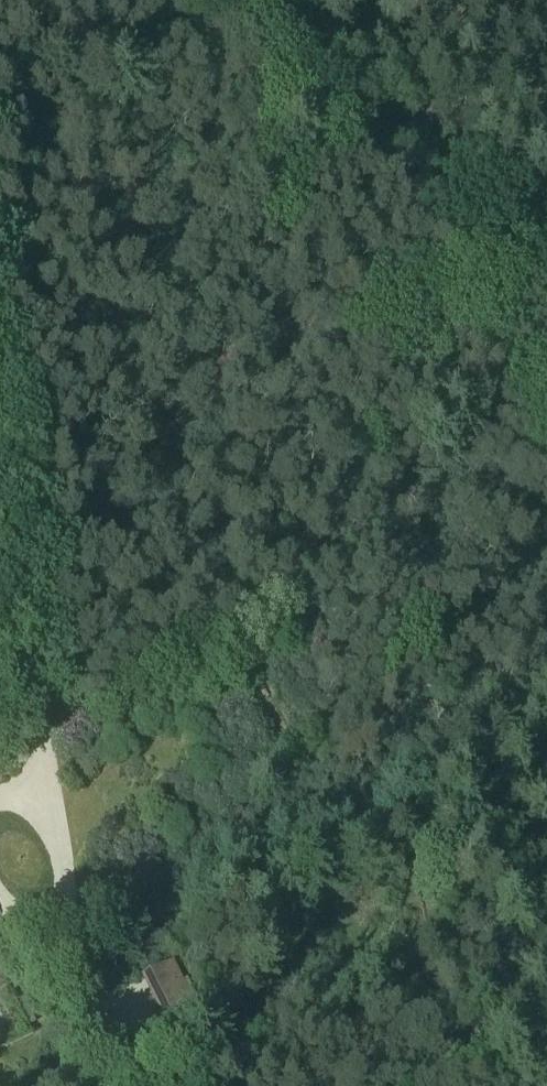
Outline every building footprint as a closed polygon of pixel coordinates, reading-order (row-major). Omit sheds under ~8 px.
[(183,964),(150,978),(171,1028),(204,1014),(183,964)]
